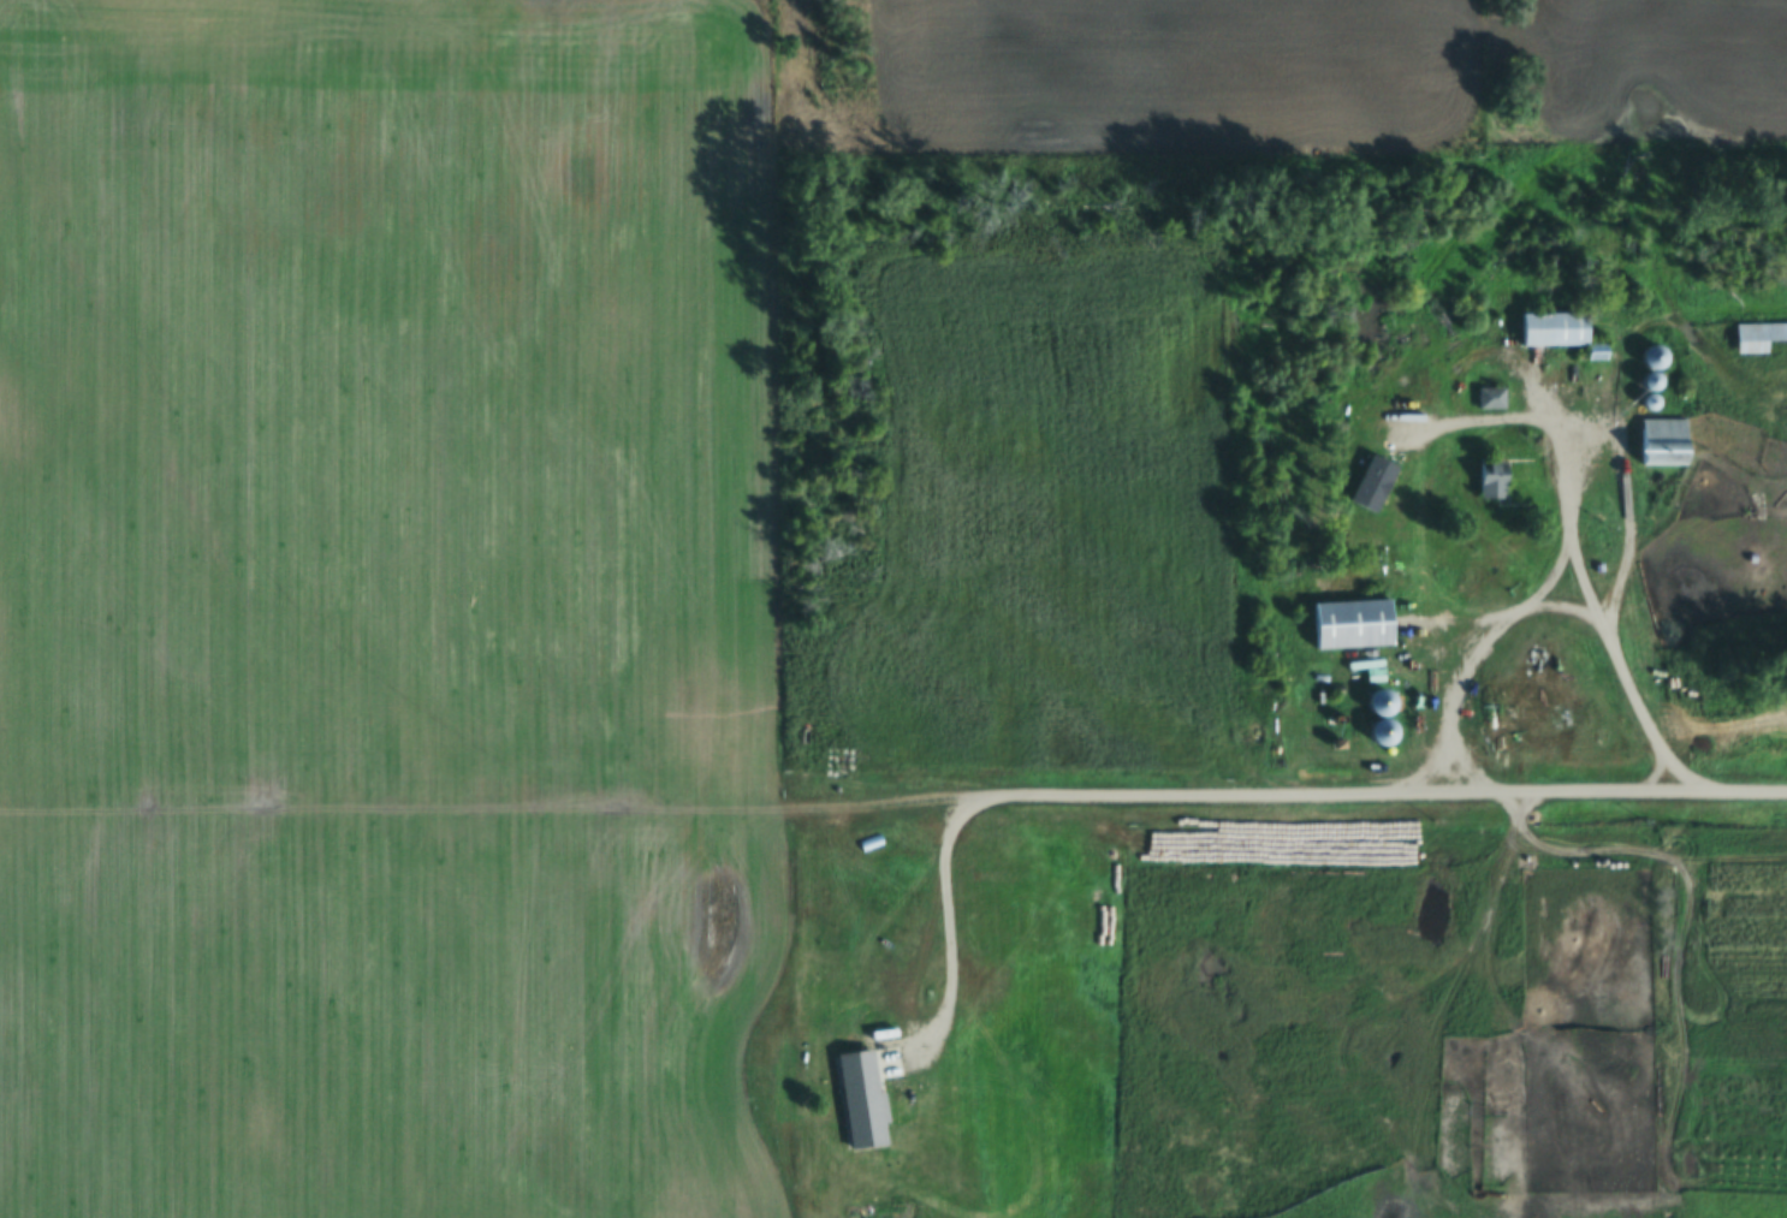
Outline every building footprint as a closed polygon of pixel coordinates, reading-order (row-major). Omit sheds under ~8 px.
[(1589,322),(1589,356),(1524,356),(1524,322),(1589,322)] [(1736,335),(1786,334),(1786,351),(1768,351),(1768,364),(1736,364),(1736,335)] [(1589,355),(1605,355),(1605,372),(1589,372),(1589,355)] [(1656,380),(1662,379),(1666,375),(1668,370),(1668,364),(1666,360),(1661,356),(1656,355),(1651,356),(1646,360),(1644,364),(1644,370),(1646,375),(1651,379),(1656,380)] [(1654,400),(1658,399),(1662,396),(1663,391),(1662,386),(1658,382),(1654,381),(1649,382),(1645,386),(1644,391),(1645,396),(1649,399),(1654,400)] [(1477,399),(1506,399),(1506,420),(1478,420),(1477,399)] [(1652,420),(1657,418),(1660,416),(1661,411),(1660,408),(1657,404),(1652,403),(1649,404),(1645,408),(1644,411),(1645,416),(1649,418),(1652,420)] [(1643,430),(1687,429),(1687,475),(1643,476),(1643,430)] [(1480,473),(1506,473),(1506,507),(1480,507),(1480,473)] [(1455,482),(1465,482),(1465,510),(1455,510),(1455,482)] [(1520,498),(1527,501),(1515,527),(1508,522),(1520,498)] [(1314,613),(1391,610),(1394,655),(1317,659),(1314,613)] [(1331,696),(1343,696),(1343,705),(1331,705),(1331,696)] [(1385,726),(1391,725),(1396,721),(1399,715),(1399,709),(1396,703),(1391,700),(1385,699),(1379,700),(1375,703),(1372,709),(1372,715),(1375,721),(1379,725),(1385,726)] [(1387,756),(1393,755),(1397,750),(1400,745),(1400,739),(1397,733),(1393,730),(1387,729),(1379,730),(1375,733),(1372,739),(1372,745),(1376,750),(1381,755),(1387,756)] [(1335,749),(1346,749),(1346,757),(1335,757),(1335,749)] [(884,1133),(887,1154),(853,1159),(837,1065),(872,1059),(880,1107),(885,1106),(889,1133),(884,1133)]
